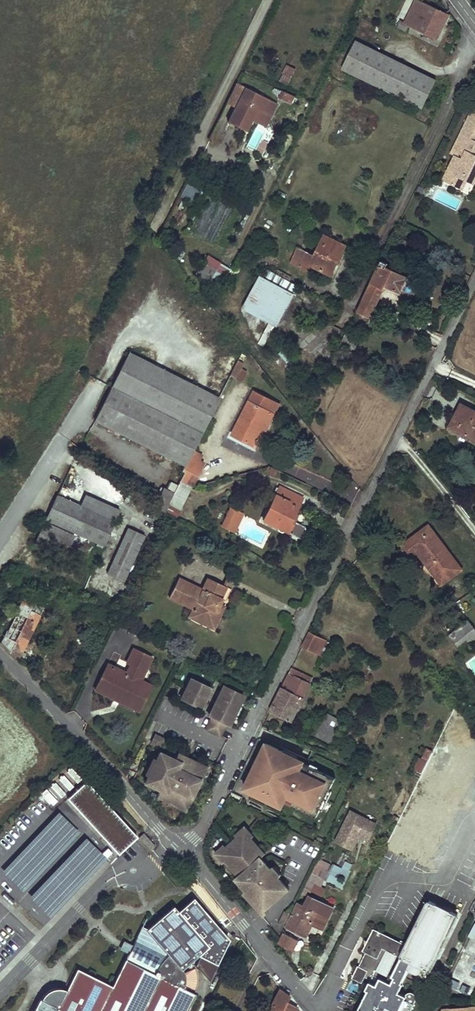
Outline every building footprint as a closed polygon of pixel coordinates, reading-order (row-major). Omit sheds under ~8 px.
[(408,0),(401,0),(392,19),(398,22),(408,0)] [(398,22),(400,24),(399,27),(406,30),(409,25),(437,40),(449,14),(424,0),(408,0),(398,22)] [(435,80),(357,42),(342,70),(421,108),(435,80)] [(284,68),(279,77),(287,81),(291,72),(284,68)] [(279,77),(277,82),(285,86),(287,81),(279,77)] [(275,105),(243,89),(226,123),(245,132),(254,115),(260,112),(269,117),(275,105)] [(295,96),(283,90),(280,97),(292,103),(295,96)] [(465,124),(474,129),(474,108),(471,112),(465,124)] [(269,117),(260,112),(254,115),(251,121),(264,127),(269,117)] [(461,133),(474,140),(474,129),(465,124),(461,133)] [(461,133),(450,154),(455,156),(443,180),(463,190),(467,181),(474,184),(474,183),(474,140),(461,133)] [(301,223),(291,244),(297,247),(290,262),(297,265),(304,251),(312,254),(323,233),(301,223)] [(304,251),(297,265),(306,269),(309,263),(330,273),(344,244),(323,233),(312,254),(304,251)] [(205,265),(224,277),(229,268),(211,257),(205,265)] [(386,262),(382,260),(355,315),(367,322),(386,285),(399,291),(406,277),(385,266),(386,262)] [(264,268),(260,276),(294,295),(299,287),(264,268)] [(278,326),(294,295),(260,276),(243,307),(278,326)] [(360,338),(347,333),(341,346),(354,353),(360,338)] [(185,467),(219,400),(130,355),(113,387),(96,422),(185,467)] [(237,362),(229,374),(241,382),(249,370),(237,362)] [(279,404),(255,392),(249,402),(232,436),(252,446),(260,429),(257,428),(266,411),(273,415),(279,404)] [(461,405),(449,426),(474,438),(474,412),(461,405)] [(257,428),(260,429),(264,432),(273,415),(266,411),(257,428)] [(193,456),(185,473),(196,477),(204,462),(193,456)] [(196,477),(185,473),(171,502),(181,507),(196,477)] [(302,498),(281,487),(263,520),(288,532),(296,516),(294,515),(302,498)] [(153,505),(162,509),(170,492),(162,488),(153,505)] [(121,509),(86,494),(81,506),(116,521),(121,509)] [(81,506),(59,495),(49,519),(105,545),(116,521),(81,506)] [(180,510),(170,505),(165,514),(176,519),(180,510)] [(237,516),(229,512),(222,528),(229,532),(237,516)] [(294,521),(288,532),(298,538),(303,536),(305,533),(306,530),(305,526),(294,521)] [(68,556),(78,535),(49,522),(39,543),(68,556)] [(463,570),(430,527),(411,541),(409,543),(409,544),(408,546),(407,548),(408,550),(408,552),(409,553),(410,554),(413,554),(415,554),(417,553),(419,553),(444,585),(463,570)] [(146,536),(129,528),(109,572),(126,580),(146,536)] [(16,594),(20,586),(4,578),(0,586),(16,594)] [(193,585),(179,578),(170,597),(184,604),(193,585)] [(227,588),(209,578),(202,590),(194,608),(191,615),(211,624),(215,616),(220,618),(225,607),(221,605),(223,600),(221,599),(227,588)] [(202,590),(193,585),(184,604),(194,608),(202,590)] [(22,597),(0,642),(9,652),(18,658),(43,608),(22,597)] [(214,629),(220,618),(215,616),(211,624),(191,615),(189,617),(214,629)] [(451,635),(464,651),(474,641),(474,628),(468,620),(451,635)] [(330,644),(309,633),(302,647),(323,658),(330,644)] [(150,657),(131,648),(124,662),(143,671),(150,657)] [(143,671),(124,662),(119,673),(148,686),(149,684),(139,679),(143,671)] [(138,708),(148,686),(119,673),(120,670),(106,663),(95,685),(119,696),(118,698),(138,708)] [(294,663),(291,669),(313,679),(316,674),(294,663)] [(313,679),(291,669),(270,712),(292,722),(313,679)] [(189,679),(180,699),(198,708),(200,703),(202,704),(205,698),(203,697),(205,693),(207,694),(210,688),(189,679)] [(119,696),(95,685),(93,689),(116,700),(137,710),(138,708),(118,698),(119,696)] [(242,696),(222,686),(219,692),(221,692),(219,697),(217,696),(215,701),(216,702),(214,706),(213,705),(210,711),(212,712),(210,717),(211,717),(205,730),(219,736),(225,724),(228,725),(242,696)] [(340,730),(344,722),(327,713),(323,721),(340,730)] [(332,744),(340,730),(323,721),(316,735),(332,744)] [(154,736),(151,743),(160,747),(163,740),(154,736)] [(251,775),(244,791),(261,799),(264,792),(278,799),(275,805),(282,809),(284,804),(316,819),(320,811),(318,810),(327,791),(329,793),(335,780),(317,771),(316,772),(309,769),(310,768),(296,761),(295,762),(282,756),(283,753),(266,744),(258,760),(261,762),(254,776),(251,775)] [(427,762),(431,755),(426,752),(422,760),(427,762)] [(174,760),(159,753),(156,761),(157,762),(150,777),(148,776),(145,784),(155,789),(152,795),(186,811),(192,798),(189,796),(197,779),(200,780),(206,767),(189,759),(186,766),(174,760)] [(177,754),(174,760),(186,766),(189,759),(177,754)] [(421,774),(427,762),(422,760),(419,758),(413,769),(421,774)] [(258,760),(251,775),(254,776),(261,762),(258,760)] [(136,834),(86,778),(67,794),(117,850),(136,834)] [(55,782),(51,787),(61,797),(65,793),(55,782)] [(48,789),(42,794),(51,805),(57,800),(48,789)] [(320,811),(323,812),(331,794),(329,793),(327,791),(318,810),(320,811)] [(261,799),(260,801),(274,807),(275,805),(278,799),(264,792),(261,799)] [(241,799),(230,793),(228,799),(239,804),(241,799)] [(0,870),(21,890),(78,832),(58,811),(0,870)] [(376,822),(351,812),(338,841),(354,848),(360,836),(368,839),(376,822)] [(254,837),(247,828),(237,837),(238,838),(241,836),(245,836),(248,833),(252,838),(254,837)] [(138,834),(149,847),(154,843),(142,830),(138,834)] [(289,889),(262,858),(266,854),(252,838),(248,833),(245,836),(241,836),(238,838),(228,847),(227,848),(226,852),(223,855),(228,861),(240,875),(245,881),(242,884),(249,892),(265,910),(289,889)] [(105,858),(84,837),(27,896),(47,916),(105,858)] [(226,852),(227,848),(228,847),(226,845),(225,846),(218,853),(226,863),(228,861),(223,855),(226,852)] [(331,865),(319,859),(313,871),(325,878),(331,865)] [(351,871),(336,864),(327,881),(342,888),(351,871)] [(325,878),(313,871),(302,893),(310,896),(313,890),(316,884),(321,886),(325,878)] [(245,881),(240,875),(237,878),(242,884),(245,881)] [(324,895),(327,890),(321,886),(316,884),(313,890),(324,895)] [(265,910),(249,892),(247,893),(265,914),(267,912),(265,910)] [(319,903),(309,897),(305,906),(297,903),(291,915),(285,926),(306,937),(313,923),(318,925),(322,928),(332,909),(327,906),(320,902),(319,903)] [(196,957),(213,967),(227,944),(193,902),(177,914),(173,909),(146,931),(142,929),(132,948),(128,956),(111,989),(76,971),(67,990),(62,988),(57,987),(52,988),(48,990),(44,993),(40,998),(33,1010),(187,1010),(196,995),(182,988),(183,986),(195,992),(196,990),(197,984),(196,978),(195,971),(185,975),(182,970),(196,957)] [(428,902),(405,950),(369,932),(359,953),(363,955),(356,968),(354,968),(348,979),(358,984),(361,980),(368,983),(364,989),(366,990),(355,1010),(379,1010),(381,1008),(389,1010),(409,1010),(412,1004),(411,1001),(408,1000),(405,1000),(403,1002),(394,998),(400,986),(398,985),(409,966),(426,975),(456,917),(428,902)] [(279,923),(285,926),(291,915),(285,912),(279,923)] [(447,985),(473,998),(474,993),(474,929),(447,985)] [(296,940),(284,933),(278,945),(291,950),(296,940)] [(132,948),(125,944),(120,952),(128,956),(132,948)] [(277,988),(276,992),(269,1009),(267,1007),(265,1010),(294,1010),(296,1007),(288,1001),(290,996),(277,988)]
